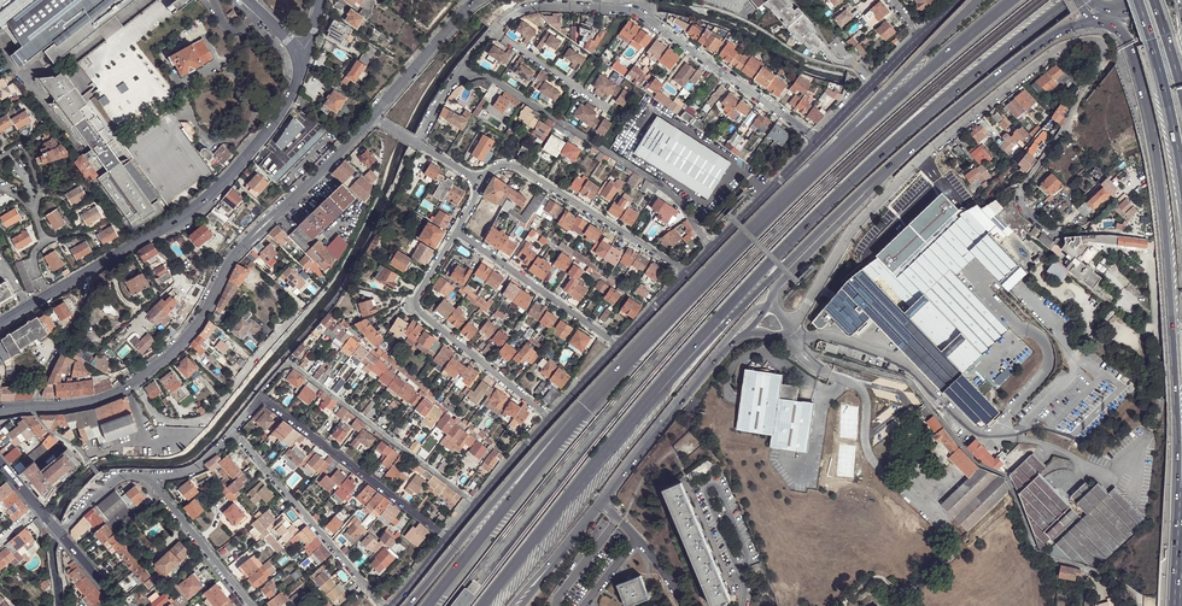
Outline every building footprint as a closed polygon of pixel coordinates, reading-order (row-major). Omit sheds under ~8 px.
[(2,27),(19,49),(11,55),(20,67),(44,48),(58,38),(68,52),(96,29),(114,15),(134,0),(82,0),(48,26),(32,4),(37,0),(0,0),(0,25),(2,27)] [(32,4),(48,26),(82,0),(37,0),(32,4)] [(179,0),(176,0),(174,2),(180,9),(184,6),(179,0)] [(344,5),(337,0),(334,5),(342,10),(344,5)] [(757,10),(766,3),(768,1),(769,0),(749,0),(757,10)] [(768,1),(782,18),(784,20),(803,43),(813,54),(816,51),(817,53),(820,50),(822,52),(827,48),(809,27),(813,24),(799,8),(795,11),(786,0),(769,0),(768,1)] [(795,11),(799,8),(792,0),(786,0),(795,11)] [(830,0),(829,0),(827,2),(833,9),(836,7),(830,0)] [(933,0),(915,0),(918,3),(917,4),(917,7),(919,9),(922,10),(934,1),(933,0)] [(768,1),(766,3),(780,19),(782,18),(768,1)] [(846,9),(835,19),(841,26),(853,16),(849,11),(852,8),(847,3),(844,6),(846,9)] [(864,15),(866,17),(869,21),(875,16),(878,20),(889,12),(884,6),(883,7),(879,3),(877,5),(864,15)] [(358,15),(350,9),(347,14),(349,16),(346,21),(357,28),(358,27),(363,19),(358,15)] [(370,15),(362,10),(358,15),(363,19),(366,21),(370,15)] [(237,15),(233,11),(228,15),(232,20),(237,15)] [(114,15),(96,29),(105,40),(123,27),(114,15)] [(553,26),(566,36),(566,29),(560,28),(560,17),(557,17),(552,16),(544,16),(550,23),(553,26)] [(669,19),(684,30),(687,24),(675,18),(670,17),(669,19)] [(327,36),(346,47),(349,42),(348,41),(352,34),(351,33),(352,31),(349,29),(350,28),(335,19),(333,22),(329,27),(330,27),(328,30),(330,32),(327,36)] [(784,20),(782,22),(801,45),(803,43),(784,20)] [(517,29),(524,34),(527,36),(526,38),(524,42),(528,44),(537,30),(522,21),(517,29)] [(628,21),(619,32),(631,40),(639,28),(628,21)] [(877,30),(886,40),(895,32),(886,22),(877,30)] [(581,23),(579,27),(579,45),(584,48),(591,31),(593,27),(581,23)] [(694,38),(698,40),(705,30),(699,27),(695,25),(693,25),(687,32),(691,36),(690,37),(693,39),(694,38)] [(698,40),(703,44),(709,34),(711,31),(706,29),(705,30),(698,40)] [(591,31),(584,48),(590,53),(592,54),(596,47),(605,32),(601,30),(597,35),(593,41),(590,40),(593,32),(591,31)] [(651,38),(641,30),(633,39),(630,44),(639,51),(641,48),(642,49),(651,38)] [(537,47),(541,49),(544,45),(546,42),(557,49),(562,40),(548,31),(537,47)] [(709,34),(703,44),(706,46),(710,49),(714,51),(720,42),(717,40),(719,38),(711,31),(709,34)] [(377,36),(372,32),(369,37),(375,41),(377,36)] [(380,32),(377,36),(384,40),(387,36),(380,32)] [(631,40),(619,32),(618,34),(619,34),(617,36),(628,43),(631,40)] [(871,38),(869,35),(862,41),(864,44),(871,38)] [(851,37),(845,43),(851,50),(852,49),(855,46),(857,44),(851,37)] [(58,38),(44,48),(55,62),(68,52),(58,38)] [(112,38),(78,64),(84,72),(92,66),(93,67),(102,60),(106,65),(119,55),(116,50),(119,48),(112,38)] [(203,38),(192,44),(203,64),(203,65),(214,59),(203,38)] [(658,61),(668,49),(656,40),(655,41),(646,52),(648,53),(646,57),(648,58),(649,59),(652,56),(658,61)] [(331,53),(334,46),(326,41),(322,49),(331,53)] [(719,55),(730,63),(737,53),(733,50),(735,47),(728,42),(725,45),(724,44),(725,43),(723,42),(715,52),(719,54),(719,55)] [(861,43),(860,42),(857,44),(855,46),(858,50),(858,51),(863,57),(867,55),(860,44),(861,43)] [(203,64),(192,44),(169,56),(173,64),(175,63),(182,75),(190,71),(190,72),(195,69),(195,68),(203,64)] [(358,61),(366,66),(370,59),(372,61),(375,56),(373,55),(376,50),(368,45),(358,61)] [(493,46),(488,54),(504,65),(513,52),(509,49),(507,52),(505,54),(503,52),(493,46)] [(570,47),(564,56),(576,64),(574,67),(573,68),(577,71),(586,58),(570,47)] [(678,57),(668,49),(658,61),(663,65),(669,69),(678,57)] [(730,63),(741,71),(750,57),(745,53),(742,57),(737,53),(730,63)] [(741,71),(753,79),(761,67),(754,62),(756,60),(751,56),(750,57),(741,71)] [(521,65),(522,63),(524,60),(520,57),(512,70),(529,81),(534,73),(523,66),(521,65)] [(362,71),(366,66),(358,61),(357,60),(342,82),(346,85),(350,80),(354,83),(358,78),(361,80),(367,74),(362,71)] [(611,67),(625,78),(629,73),(630,72),(616,61),(611,67)] [(697,71),(686,63),(673,79),(684,87),(689,81),(697,71)] [(1050,70),(1047,66),(1043,69),(1046,73),(1058,84),(1062,80),(1067,77),(1056,65),(1050,70)] [(629,73),(625,78),(638,86),(645,76),(643,74),(641,72),(641,71),(634,66),(634,67),(630,72),(629,73)] [(753,79),(766,88),(778,72),(776,71),(773,75),(761,67),(753,79)] [(540,81),(535,88),(555,101),(561,92),(547,84),(545,82),(546,80),(548,77),(545,75),(546,73),(542,70),(536,78),(540,81)] [(697,71),(689,81),(694,85),(703,74),(698,70),(697,71)] [(766,88),(782,99),(788,91),(784,87),(785,85),(782,82),(776,79),(779,76),(780,74),(778,72),(766,88)] [(1052,89),(1058,84),(1046,73),(1036,81),(1047,93),(1052,89)] [(78,158),(74,161),(84,176),(88,182),(94,178),(125,221),(127,219),(133,229),(152,216),(153,218),(155,217),(165,210),(157,199),(152,203),(148,205),(147,203),(152,200),(155,197),(150,190),(128,161),(120,167),(117,163),(107,171),(98,177),(86,162),(95,155),(108,146),(114,142),(84,102),(82,104),(76,95),(78,94),(63,74),(56,79),(55,77),(37,79),(49,95),(54,101),(55,103),(46,104),(65,131),(66,130),(84,154),(79,158),(79,157),(78,158)] [(601,74),(593,86),(597,88),(595,92),(599,94),(603,97),(605,94),(609,96),(611,92),(618,97),(616,101),(624,106),(631,94),(624,89),(620,87),(616,84),(608,79),(601,74)] [(650,76),(648,74),(642,83),(644,84),(647,81),(650,76)] [(1072,83),(1067,77),(1062,80),(1066,85),(1063,88),(1065,90),(1072,83)] [(2,100),(12,93),(2,78),(0,79),(0,97),(2,100)] [(804,94),(811,83),(809,82),(807,85),(797,78),(789,90),(794,94),(797,90),(802,93),(799,97),(795,95),(789,103),(795,107),(801,98),(804,94)] [(477,80),(471,82),(473,88),(479,86),(479,87),(487,92),(491,87),(483,82),(481,79),(477,80)] [(485,79),(481,79),(483,82),(491,87),(493,83),(488,79),(485,79)] [(658,91),(663,85),(655,79),(650,84),(648,87),(657,93),(658,91)] [(684,87),(673,79),(671,83),(681,91),(684,87)] [(1047,93),(1036,81),(1031,85),(1041,96),(1044,94),(1046,96),(1047,95),(1048,96),(1049,95),(1047,93)] [(642,83),(639,87),(646,92),(653,97),(657,93),(648,87),(644,84),(642,83)] [(1075,87),(1072,83),(1065,90),(1069,93),(1075,87)] [(721,86),(712,97),(718,101),(722,96),(727,91),(721,86)] [(1025,90),(1022,86),(1019,89),(1022,93),(1015,98),(1025,110),(1027,109),(1036,102),(1025,90)] [(837,94),(827,87),(824,92),(833,99),(837,94)] [(449,97),(446,102),(453,106),(461,91),(457,88),(456,89),(452,93),(449,97)] [(346,98),(334,90),(330,95),(329,94),(326,98),(327,99),(321,108),(327,113),(330,109),(336,113),(346,98)] [(1069,93),(1065,90),(1057,102),(1060,105),(1061,104),(1069,93)] [(516,106),(520,101),(506,91),(501,97),(500,96),(497,99),(496,101),(493,106),(503,113),(509,116),(516,106)] [(657,93),(653,97),(668,108),(672,102),(658,91),(657,93)] [(735,108),(740,100),(730,92),(722,103),(726,106),(724,109),(726,111),(724,113),(728,116),(733,110),(735,108)] [(84,102),(78,94),(76,95),(82,104),(84,102)] [(303,97),(299,95),(296,101),(294,103),(300,106),(300,105),(307,110),(311,102),(303,98),(303,97)] [(713,107),(718,101),(712,97),(707,103),(713,107)] [(688,107),(675,98),(672,102),(685,111),(688,107)] [(804,112),(808,114),(813,107),(809,104),(804,101),(801,98),(795,107),(793,109),(797,112),(798,111),(803,114),(804,112)] [(1027,114),(1028,113),(1027,112),(1025,110),(1015,98),(1006,105),(1021,121),(1024,118),(1021,115),(1024,112),(1027,114)] [(483,99),(472,114),(477,117),(487,102),(483,99)] [(745,104),(740,100),(735,108),(740,111),(744,114),(750,107),(745,104)] [(582,103),(574,115),(582,120),(593,127),(604,135),(612,123),(604,118),(602,122),(594,117),(597,113),(593,111),(595,108),(587,102),(585,106),(582,103)] [(685,111),(672,102),(668,108),(681,117),(685,111)] [(541,114),(524,103),(520,108),(523,110),(522,111),(521,112),(521,114),(520,117),(525,120),(524,121),(533,127),(541,114)] [(1066,108),(1061,104),(1060,105),(1051,117),(1055,121),(1058,124),(1061,127),(1065,120),(1062,118),(1064,116),(1066,114),(1063,112),(1064,110),(1066,108)] [(807,116),(817,124),(827,112),(821,108),(819,110),(814,106),(813,107),(808,114),(807,116)] [(1007,116),(1011,113),(1005,106),(1001,109),(1007,116)] [(439,115),(462,129),(467,122),(459,117),(444,107),(439,115)] [(685,111),(681,117),(699,129),(702,125),(701,125),(702,124),(700,122),(699,124),(691,118),(695,112),(688,107),(685,111)] [(12,118),(15,124),(19,129),(34,120),(28,109),(12,118)] [(460,115),(459,117),(467,122),(472,114),(466,110),(462,116),(460,115)] [(1045,125),(1051,117),(1044,110),(1041,114),(1044,117),(1041,121),(1045,125)] [(997,112),(993,115),(1000,123),(1003,119),(997,112)] [(15,124),(12,118),(9,113),(0,119),(0,133),(4,131),(6,130),(15,124)] [(757,128),(764,119),(759,115),(751,124),(757,128)] [(439,117),(432,128),(435,130),(442,118),(439,117)] [(632,148),(635,150),(655,119),(652,117),(632,148)] [(655,119),(635,150),(633,153),(707,199),(730,163),(656,117),(655,119)] [(555,122),(549,118),(545,124),(540,121),(532,134),(537,137),(535,140),(541,144),(543,140),(544,141),(555,122)] [(772,124),(765,118),(764,119),(757,128),(765,134),(772,124)] [(1009,125),(1003,119),(1000,123),(1005,129),(1009,125)] [(192,139),(195,131),(189,121),(180,121),(192,139)] [(572,133),(555,122),(552,127),(569,138),(572,133)] [(277,182),(329,130),(321,125),(269,176),(277,182)] [(789,136),(774,125),(767,135),(767,136),(774,140),(770,146),(777,151),(778,151),(789,136)] [(978,142),(989,134),(981,125),(978,128),(976,126),(972,129),(973,131),(971,133),(978,142)] [(1015,134),(1012,137),(1017,142),(1020,140),(1022,142),(1029,136),(1023,128),(1019,130),(1018,129),(1014,132),(1015,134)] [(1030,135),(1033,138),(1039,132),(1036,128),(1030,135)] [(724,147),(736,156),(742,148),(738,145),(741,142),(736,138),(739,134),(736,131),(728,141),(724,147)] [(1036,160),(1032,157),(1036,151),(1039,146),(1048,135),(1043,131),(1034,142),(1034,143),(1029,149),(1030,150),(1017,166),(1025,173),(1036,160)] [(582,140),(572,133),(569,138),(579,145),(582,140)] [(1013,146),(1016,143),(1007,134),(1006,133),(1003,136),(1003,138),(1005,139),(1003,141),(1001,139),(999,139),(996,141),(1008,155),(1015,149),(1013,146)] [(483,135),(471,154),(485,163),(489,160),(491,156),(486,153),(493,141),(483,135)] [(545,147),(558,154),(565,143),(552,135),(545,147)] [(56,146),(59,144),(52,137),(50,140),(56,146)] [(60,143),(59,144),(56,146),(50,140),(44,143),(47,147),(41,149),(43,154),(35,157),(39,168),(43,167),(42,162),(66,155),(64,150),(60,143)] [(562,153),(575,161),(581,150),(568,142),(562,153)] [(1042,142),(1039,146),(1036,151),(1042,155),(1048,147),(1042,142)] [(970,154),(980,145),(978,144),(969,152),(970,154)] [(980,146),(988,155),(990,153),(982,144),(980,146)] [(201,153),(212,164),(216,159),(222,164),(230,156),(228,154),(230,152),(221,145),(213,153),(209,149),(209,150),(207,147),(205,147),(203,147),(201,148),(200,151),(201,153)] [(522,145),(517,155),(523,158),(529,149),(522,145)] [(953,148),(958,154),(963,151),(958,145),(953,148)] [(979,163),(988,155),(980,146),(980,145),(970,154),(976,160),(976,159),(979,163)] [(107,171),(117,163),(119,161),(108,146),(95,155),(107,171)] [(774,155),(777,151),(770,146),(769,148),(769,149),(768,150),(774,155)] [(606,155),(593,147),(590,150),(598,155),(595,159),(601,162),(603,158),(606,155)] [(747,152),(742,148),(736,156),(741,159),(747,152)] [(367,150),(362,155),(359,158),(367,166),(370,164),(375,159),(367,150)] [(982,165),(990,158),(988,155),(979,163),(981,165),(981,164),(982,165)] [(372,185),(344,160),(331,173),(336,177),(343,183),(359,197),(366,203),(370,193),(372,185)] [(439,173),(441,170),(430,164),(425,172),(435,179),(439,173)] [(976,168),(986,180),(991,176),(982,165),(981,164),(981,165),(976,168)] [(634,172),(625,166),(623,169),(626,171),(625,171),(631,175),(634,172)] [(980,184),(986,191),(990,186),(986,180),(976,168),(965,176),(971,183),(972,183),(976,179),(980,184)] [(1095,172),(1100,177),(1102,175),(1097,169),(1096,171),(1094,169),(1087,174),(1089,177),(1091,175),(1095,172)] [(371,172),(367,175),(372,181),(376,177),(373,174),(371,172)] [(1096,180),(1100,177),(1095,172),(1091,175),(1096,180)] [(248,183),(247,185),(245,187),(256,196),(265,185),(268,182),(258,173),(257,173),(248,183)] [(247,183),(247,185),(248,183),(257,173),(255,173),(247,183)] [(444,176),(439,173),(435,179),(441,182),(435,192),(444,198),(453,184),(453,183),(444,178),(444,176)] [(1062,185),(1052,174),(1042,183),(1042,184),(1052,194),(1062,185)] [(588,180),(589,179),(583,175),(580,180),(577,178),(570,187),(579,193),(580,191),(588,180)] [(638,179),(632,175),(628,181),(634,185),(638,179)] [(494,176),(482,196),(487,198),(502,207),(507,198),(508,196),(504,193),(508,186),(494,176)] [(976,187),(980,184),(976,179),(972,183),(976,187)] [(598,188),(588,180),(580,191),(591,198),(598,188)] [(650,182),(646,180),(640,189),(644,191),(648,185),(650,182)] [(607,185),(604,183),(598,192),(610,200),(617,190),(619,192),(623,185),(616,181),(612,186),(608,183),(607,185)] [(1111,196),(1113,198),(1115,196),(1113,193),(1117,189),(1110,182),(1103,188),(1109,194),(1111,196)] [(343,183),(299,225),(311,238),(317,232),(318,233),(321,231),(320,229),(322,227),(323,228),(324,227),(323,226),(324,225),(325,227),(327,224),(326,223),(335,215),(337,216),(339,213),(338,212),(342,208),(343,210),(346,207),(345,206),(352,198),(353,200),(356,197),(343,183)] [(465,191),(453,184),(444,198),(449,200),(451,197),(454,199),(452,202),(457,205),(465,191)] [(1052,194),(1042,184),(1039,186),(1049,197),(1052,194)] [(87,196),(80,185),(65,194),(72,205),(87,196)] [(1066,189),(1062,185),(1052,194),(1049,197),(1045,200),(1047,203),(1066,189)] [(508,196),(507,198),(510,201),(512,199),(522,206),(527,199),(508,186),(504,193),(508,196)] [(231,187),(222,198),(233,208),(242,197),(231,187)] [(1103,188),(1103,187),(1085,202),(1084,200),(1075,208),(1084,217),(1109,194),(1103,188)] [(444,198),(435,192),(433,195),(443,201),(444,198)] [(521,216),(519,220),(520,221),(526,224),(533,214),(535,212),(545,197),(538,192),(521,216)] [(622,198),(630,203),(633,199),(624,193),(621,197),(622,198)] [(942,193),(936,199),(937,201),(944,195),(942,193)] [(826,319),(828,322),(831,325),(835,322),(846,333),(850,335),(854,333),(871,318),(943,393),(944,392),(961,375),(1006,330),(970,293),(966,296),(945,274),(970,251),(975,257),(1002,285),(1019,268),(997,246),(1013,231),(1035,254),(1041,249),(1026,236),(1030,232),(1035,226),(1021,215),(1017,209),(1016,204),(1015,199),(1003,209),(996,201),(981,209),(977,205),(973,207),(973,206),(961,213),(944,195),(937,201),(936,199),(916,218),(918,220),(905,232),(903,230),(883,249),(885,251),(878,257),(855,274),(848,281),(841,289),(844,292),(841,296),(837,293),(825,308),(830,315),(826,319)] [(553,217),(558,219),(564,209),(545,197),(535,212),(537,214),(540,216),(544,210),(554,216),(553,217)] [(487,198),(480,210),(496,220),(500,212),(502,208),(502,207),(487,198)] [(507,198),(502,207),(502,208),(509,213),(512,209),(515,204),(510,201),(507,198)] [(625,211),(628,207),(630,203),(622,198),(617,205),(614,202),(608,211),(618,217),(623,209),(625,211)] [(674,201),(671,198),(666,203),(658,198),(651,208),(658,213),(656,217),(666,224),(666,223),(672,215),(674,216),(677,211),(670,206),(674,201)] [(1127,211),(1132,217),(1137,210),(1134,206),(1127,199),(1117,207),(1123,215),(1127,211)] [(1036,206),(1039,209),(1047,203),(1045,200),(1036,206)] [(103,216),(96,206),(81,215),(87,225),(103,216)] [(215,207),(211,211),(225,222),(229,218),(215,207)] [(638,214),(628,207),(625,211),(621,219),(631,225),(638,214)] [(23,219),(16,208),(1,218),(7,228),(23,219)] [(476,208),(465,227),(470,228),(480,210),(476,208)] [(509,213),(502,208),(500,212),(518,224),(520,221),(519,220),(509,213)] [(66,224),(57,209),(46,215),(56,230),(66,224)] [(512,209),(509,213),(519,220),(521,216),(512,209)] [(433,222),(444,228),(451,217),(440,210),(435,218),(432,216),(430,219),(433,221),(433,222)] [(470,228),(485,239),(493,225),(496,220),(480,210),(470,228)] [(558,223),(569,230),(577,217),(565,210),(558,223)] [(228,227),(230,225),(228,224),(225,222),(211,211),(204,218),(214,225),(217,220),(223,225),(226,227),(228,227)] [(229,218),(225,222),(228,224),(235,216),(232,214),(229,218)] [(533,214),(526,224),(527,225),(529,226),(536,216),(534,214),(533,214)] [(676,217),(674,216),(672,215),(666,223),(666,224),(669,224),(673,221),(676,217)] [(152,216),(133,229),(153,218),(152,216)] [(656,217),(655,216),(653,219),(652,220),(653,221),(662,227),(664,227),(669,224),(666,224),(656,217)] [(575,230),(583,235),(584,233),(586,231),(583,230),(587,223),(577,217),(569,230),(573,232),(575,230)] [(916,218),(903,230),(905,232),(918,220),(916,218)] [(693,229),(687,219),(682,222),(686,228),(684,229),(689,236),(693,233),(692,232),(694,230),(693,229)] [(1124,230),(1129,223),(1125,220),(1123,223),(1117,222),(1117,229),(1124,230)] [(419,238),(434,247),(444,232),(428,222),(426,226),(423,230),(419,238)] [(204,225),(190,236),(199,247),(200,245),(207,240),(210,243),(215,238),(204,225)] [(277,225),(268,233),(274,240),(277,242),(283,236),(286,234),(281,230),(277,225)] [(299,225),(288,236),(293,241),(294,242),(300,248),(307,255),(323,271),(329,277),(339,261),(336,259),(346,242),(338,234),(326,249),(318,241),(311,248),(306,242),(311,238),(299,225)] [(493,225),(485,239),(500,249),(509,237),(504,234),(504,232),(502,231),(501,231),(500,232),(496,230),(497,228),(493,225)] [(587,235),(585,239),(588,241),(590,237),(593,239),(593,241),(594,242),(598,236),(601,231),(590,225),(586,231),(584,233),(587,235)] [(112,226),(97,234),(103,244),(118,236),(112,226)] [(1039,230),(1035,226),(1030,232),(1034,235),(1039,230)] [(466,231),(483,243),(485,239),(470,228),(465,227),(465,228),(465,230),(466,231)] [(660,239),(668,248),(682,238),(674,228),(660,239)] [(537,232),(533,229),(528,235),(532,238),(534,235),(537,232)] [(11,239),(17,249),(30,242),(33,240),(30,235),(27,230),(11,239)] [(1062,250),(1042,233),(1038,239),(1058,255),(1062,250)] [(286,234),(283,236),(286,239),(287,238),(289,240),(291,243),(293,241),(288,236),(286,234)] [(1110,234),(1080,235),(1065,236),(1066,240),(1067,241),(1062,249),(1074,259),(1067,268),(1070,271),(1093,289),(1093,288),(1101,278),(1094,272),(1095,270),(1088,265),(1098,251),(1094,248),(1090,247),(1086,244),(1088,241),(1147,248),(1148,240),(1137,238),(1123,235),(1110,234)] [(375,235),(366,252),(371,255),(381,238),(375,235)] [(510,236),(509,237),(500,249),(510,256),(517,245),(512,241),(514,239),(510,236)] [(593,241),(593,239),(590,237),(588,241),(594,244),(597,240),(599,237),(598,236),(594,242),(593,241)] [(595,252),(604,258),(611,246),(607,243),(609,240),(604,237),(601,243),(595,252)] [(559,246),(549,240),(548,243),(561,252),(562,252),(564,250),(560,247),(559,246)] [(595,252),(601,243),(597,240),(594,244),(591,249),(595,252)] [(92,251),(86,241),(71,249),(77,260),(92,251)] [(562,241),(559,246),(560,247),(564,250),(568,253),(571,254),(573,251),(574,249),(562,241)] [(1090,247),(1094,248),(1095,245),(1144,251),(1144,253),(1147,253),(1147,248),(1088,241),(1086,244),(1090,247)] [(530,250),(533,246),(528,242),(518,256),(524,261),(523,263),(528,266),(536,254),(530,250)] [(273,257),(277,253),(273,248),(274,248),(270,243),(263,249),(260,245),(256,248),(261,254),(259,256),(254,251),(251,254),(256,259),(259,256),(266,263),(273,257)] [(420,243),(412,257),(424,264),(433,250),(420,243)] [(151,244),(138,251),(144,261),(158,253),(156,250),(151,244)] [(611,246),(604,258),(614,265),(622,252),(618,250),(614,247),(611,246)] [(587,256),(575,248),(574,249),(573,251),(571,254),(572,255),(576,258),(577,258),(583,262),(585,259),(587,256)] [(620,261),(630,268),(638,255),(628,248),(620,261)] [(64,265),(55,250),(45,256),(53,271),(64,265)] [(395,255),(391,261),(390,263),(403,271),(406,266),(410,259),(397,251),(395,255)] [(955,276),(975,257),(970,251),(945,274),(966,296),(970,293),(955,276)] [(1040,255),(1034,261),(1037,264),(1045,256),(1044,254),(1041,251),(1038,254),(1040,255)] [(571,260),(561,253),(553,264),(558,267),(557,268),(557,271),(561,274),(564,270),(571,260)] [(323,271),(307,255),(300,262),(307,270),(311,266),(316,270),(317,269),(321,273),(323,271)] [(630,268),(632,269),(634,266),(641,271),(642,271),(649,261),(638,255),(630,268)] [(585,259),(583,262),(589,266),(596,271),(598,268),(598,267),(590,262),(592,260),(587,256),(585,259)] [(552,267),(538,257),(529,269),(543,279),(552,267)] [(577,258),(576,258),(574,261),(587,269),(589,266),(583,262),(577,258)] [(24,260),(16,262),(28,292),(35,289),(24,260)] [(453,274),(451,277),(463,284),(471,271),(455,260),(448,271),(453,274)] [(1070,271),(1067,268),(1056,260),(1047,271),(1061,282),(1070,271)] [(240,284),(254,264),(254,263),(251,262),(244,268),(237,264),(229,280),(240,284)] [(651,263),(642,277),(647,280),(648,277),(649,276),(651,277),(651,279),(650,279),(654,281),(655,280),(656,280),(663,270),(661,269),(654,264),(651,263)] [(484,284),(484,285),(493,271),(482,264),(475,274),(484,280),(482,283),(481,285),(483,286),(484,284)] [(569,294),(578,281),(577,280),(583,270),(574,264),(567,273),(570,276),(568,279),(571,280),(564,290),(569,294)] [(156,270),(158,273),(165,269),(163,266),(163,265),(156,270)] [(393,282),(397,275),(382,266),(379,271),(375,277),(375,278),(393,288),(395,283),(393,282)] [(589,266),(587,269),(585,271),(590,275),(590,276),(597,281),(600,277),(601,275),(598,273),(596,271),(589,266)] [(289,267),(279,276),(283,280),(286,277),(288,279),(286,281),(290,285),(288,287),(292,292),(296,287),(299,290),(305,283),(289,267)] [(1019,268),(1002,285),(1008,291),(1025,275),(1019,268)] [(160,276),(155,279),(157,284),(163,281),(160,277),(162,276),(164,280),(171,276),(167,273),(165,269),(158,273),(160,276)] [(493,271),(484,285),(486,286),(488,283),(497,289),(504,278),(493,271)] [(142,272),(126,281),(134,294),(143,289),(145,292),(152,288),(142,272)] [(607,279),(601,275),(600,277),(601,278),(611,285),(612,286),(614,283),(607,279)] [(448,297),(455,288),(453,286),(454,285),(452,284),(451,285),(440,276),(435,282),(436,283),(434,287),(448,297)] [(609,276),(607,279),(614,283),(619,286),(620,284),(620,283),(609,276)] [(582,278),(581,278),(578,281),(569,294),(572,296),(572,297),(572,298),(573,299),(575,300),(576,299),(579,301),(587,290),(583,287),(584,284),(585,284),(585,282),(584,280),(582,278)] [(611,285),(601,278),(600,281),(609,287),(611,285)] [(229,280),(215,311),(220,313),(222,310),(228,301),(240,284),(229,280)] [(0,284),(0,302),(14,294),(6,281),(0,284)] [(609,287),(600,281),(595,287),(604,294),(609,287)] [(502,294),(513,301),(521,290),(510,282),(502,294)] [(619,286),(614,283),(612,286),(624,294),(626,291),(622,288),(619,286)] [(473,290),(466,285),(465,288),(463,290),(465,291),(468,294),(470,296),(475,299),(477,295),(472,291),(473,290)] [(621,294),(611,287),(604,297),(613,304),(621,294)] [(356,293),(371,297),(372,293),(357,289),(356,293)] [(521,290),(513,301),(525,310),(529,305),(526,304),(528,301),(531,297),(521,290)] [(165,301),(162,299),(157,304),(167,314),(179,300),(179,299),(175,295),(174,295),(172,297),(170,296),(165,301)] [(485,301),(477,295),(475,299),(483,305),(488,309),(493,301),(489,297),(485,301)] [(629,298),(621,309),(619,313),(625,318),(628,314),(633,318),(641,307),(629,298)] [(372,299),(358,303),(362,315),(376,311),(372,299)] [(483,305),(475,299),(472,303),(479,309),(483,305)] [(447,319),(455,310),(443,300),(437,307),(435,309),(442,315),(447,319)] [(64,302),(54,308),(61,319),(71,313),(64,302)] [(540,307),(535,303),(528,314),(538,321),(546,308),(541,305),(540,307)] [(167,314),(157,304),(148,313),(158,323),(167,314)] [(431,314),(434,311),(435,309),(437,307),(434,304),(427,311),(431,314)] [(483,305),(479,309),(485,313),(488,309),(483,305)] [(334,306),(327,314),(332,317),(338,309),(334,306)] [(604,322),(612,311),(611,311),(609,310),(606,307),(598,318),(604,322)] [(47,312),(54,323),(61,319),(54,308),(47,312)] [(459,309),(457,308),(455,310),(447,319),(458,328),(466,319),(461,315),(457,312),(459,309)] [(825,308),(812,322),(818,328),(823,328),(828,322),(826,319),(830,315),(825,308)] [(546,311),(540,321),(550,329),(557,318),(546,311)] [(38,318),(51,335),(58,331),(54,323),(47,312),(38,318)] [(496,315),(493,313),(489,317),(491,319),(494,316),(497,318),(497,319),(495,321),(496,322),(496,323),(499,326),(500,327),(505,322),(504,321),(501,319),(496,315)] [(324,331),(325,332),(334,322),(335,320),(332,317),(327,314),(314,329),(319,333),(320,331),(323,333),(324,331)] [(38,318),(37,316),(2,340),(3,342),(12,357),(13,360),(51,336),(51,335),(38,318)] [(401,336),(404,333),(409,325),(397,317),(390,329),(401,336)] [(259,330),(249,323),(242,318),(232,331),(240,338),(246,330),(245,330),(246,328),(247,329),(255,335),(259,330)] [(252,319),(249,323),(259,330),(262,327),(252,319)] [(355,324),(366,335),(374,329),(365,319),(358,322),(355,324)] [(1082,325),(1076,319),(1067,328),(1072,334),(1082,325)] [(143,320),(138,326),(149,336),(154,330),(143,320)] [(194,341),(204,349),(206,345),(202,341),(204,338),(205,338),(206,337),(205,336),(215,327),(220,330),(220,329),(209,320),(203,330),(199,334),(194,341)] [(411,342),(414,344),(419,336),(417,335),(423,328),(412,320),(409,325),(404,333),(413,339),(411,342)] [(471,321),(470,320),(460,332),(470,339),(477,330),(470,324),(472,321),(471,321)] [(491,323),(487,320),(480,329),(489,337),(497,328),(494,325),(496,323),(496,322),(495,321),(493,320),(491,323)] [(519,321),(514,329),(516,330),(528,340),(530,337),(520,329),(523,324),(519,321)] [(572,329),(561,321),(553,333),(560,337),(557,341),(562,344),(572,329)] [(334,322),(325,332),(324,334),(332,340),(337,335),(342,328),(343,326),(342,325),(340,327),(334,322)] [(349,326),(345,328),(350,333),(353,334),(360,340),(362,338),(363,337),(349,326)] [(167,334),(171,339),(176,334),(177,333),(173,328),(167,334)] [(1091,332),(1086,328),(1080,333),(1085,337),(1091,332)] [(351,337),(349,335),(342,329),(333,340),(341,346),(340,348),(341,349),(342,348),(350,338),(351,337)] [(376,347),(382,342),(384,340),(382,338),(379,335),(377,332),(374,329),(366,335),(376,347)] [(489,337),(480,329),(477,332),(487,340),(489,337)] [(499,329),(491,339),(500,346),(508,337),(499,329)] [(590,338),(577,330),(569,343),(582,351),(590,338)] [(424,354),(431,358),(441,343),(424,332),(418,341),(419,342),(428,348),(425,353),(424,354)] [(360,340),(353,334),(351,337),(358,342),(357,344),(350,338),(342,348),(352,355),(360,344),(362,342),(360,340)] [(228,346),(218,337),(214,342),(215,343),(213,344),(218,348),(220,347),(224,350),(228,346)] [(530,337),(528,340),(540,348),(542,346),(543,344),(542,343),(540,345),(530,337)] [(194,341),(190,345),(197,351),(196,352),(200,356),(205,351),(204,349),(194,341)] [(3,342),(0,344),(0,355),(4,362),(12,357),(3,342)] [(425,353),(428,348),(419,342),(416,347),(425,353)] [(481,350),(486,344),(482,342),(477,347),(481,350)] [(77,343),(72,351),(76,354),(80,348),(81,346),(77,343)] [(292,353),(296,356),(305,346),(301,343),(292,353)] [(489,343),(482,351),(485,354),(492,346),(489,343)] [(516,351),(506,343),(498,352),(508,361),(516,351)] [(360,344),(352,355),(350,357),(349,358),(353,362),(356,358),(358,359),(361,362),(369,353),(361,347),(362,345),(360,344)] [(518,353),(513,359),(518,363),(521,359),(523,361),(525,358),(531,363),(536,357),(535,357),(538,353),(536,351),(535,351),(526,344),(518,353)] [(827,344),(825,352),(837,355),(839,348),(827,344)] [(443,362),(447,365),(453,357),(455,354),(454,354),(443,345),(436,356),(443,362)] [(542,346),(540,348),(543,351),(545,353),(553,358),(555,360),(556,357),(542,346)] [(76,354),(90,362),(91,363),(94,357),(80,348),(76,354)] [(352,355),(342,348),(341,349),(340,350),(350,357),(352,355)] [(376,352),(372,348),(371,350),(380,358),(382,356),(380,355),(376,352)] [(63,351),(53,372),(65,373),(65,378),(67,378),(71,378),(87,376),(93,376),(93,369),(87,366),(90,362),(76,354),(72,351),(69,354),(63,351)] [(383,351),(380,355),(382,356),(386,360),(389,356),(383,351)] [(379,360),(369,353),(361,362),(371,369),(379,360)] [(453,357),(460,362),(461,360),(456,356),(457,355),(455,353),(455,354),(453,357)] [(91,363),(105,372),(111,363),(97,354),(94,357),(91,363)] [(389,356),(386,360),(387,360),(389,362),(391,364),(392,365),(397,368),(400,365),(389,356)] [(7,379),(16,377),(14,363),(13,360),(12,357),(4,362),(6,364),(7,379)] [(178,367),(187,377),(196,368),(186,357),(181,361),(183,363),(178,367)] [(455,380),(457,382),(461,375),(467,367),(460,362),(453,357),(447,365),(445,367),(442,373),(445,375),(448,372),(456,379),(455,380)] [(543,368),(540,371),(545,374),(545,376),(546,378),(548,377),(548,378),(557,367),(549,361),(548,362),(543,358),(537,364),(543,368)] [(305,359),(300,365),(303,368),(309,362),(305,359)] [(387,366),(379,360),(371,369),(368,374),(372,376),(375,372),(381,376),(387,369),(388,367),(391,364),(389,362),(387,366)] [(400,365),(397,368),(400,371),(404,374),(407,371),(406,370),(402,367),(403,365),(401,363),(400,365)] [(462,380),(465,382),(468,385),(478,372),(468,366),(467,367),(461,375),(464,377),(462,380)] [(128,367),(121,370),(125,377),(131,372),(128,367)] [(387,369),(381,376),(379,378),(389,386),(396,376),(393,373),(395,370),(391,367),(389,371),(387,369)] [(569,377),(558,368),(550,379),(561,387),(569,377)] [(308,381),(293,369),(289,374),(288,373),(286,375),(288,376),(286,379),(298,388),(295,391),(298,394),(308,381)] [(318,369),(313,376),(318,380),(323,373),(318,369)] [(740,407),(737,429),(772,435),(781,383),(783,374),(746,369),(740,407)] [(407,371),(404,374),(407,377),(410,378),(414,382),(416,380),(417,378),(407,370),(406,370),(407,371)] [(178,386),(181,384),(171,371),(159,379),(177,402),(185,396),(178,386)] [(56,383),(57,397),(72,396),(71,382),(71,378),(67,378),(68,383),(60,383),(61,378),(65,378),(65,373),(53,372),(47,383),(56,383)] [(229,373),(226,376),(232,381),(234,378),(229,373)] [(328,376),(323,373),(318,380),(322,383),(328,376)] [(399,373),(396,376),(406,383),(408,381),(408,380),(406,378),(399,373)] [(93,376),(93,393),(112,387),(112,385),(110,380),(108,374),(93,376)] [(457,382),(456,383),(461,387),(465,382),(462,380),(464,377),(461,375),(457,382)] [(998,414),(961,375),(944,392),(946,394),(974,423),(976,425),(980,426),(983,426),(987,424),(998,414)] [(71,382),(72,396),(93,393),(93,376),(87,376),(88,380),(71,382)] [(323,384),(327,387),(333,379),(330,376),(323,384)] [(406,383),(396,376),(389,386),(386,389),(390,392),(389,392),(395,397),(398,394),(406,383)] [(414,382),(410,378),(408,380),(408,381),(417,388),(419,386),(414,382)] [(16,382),(16,386),(16,389),(36,390),(39,382),(32,382),(31,380),(30,380),(29,380),(29,381),(29,382),(29,383),(24,383),(24,380),(23,380),(23,382),(16,382)] [(416,380),(414,382),(419,386),(423,389),(427,392),(428,393),(429,390),(421,383),(420,384),(416,381),(416,380)] [(144,388),(152,401),(153,400),(152,398),(161,392),(154,381),(144,388)] [(308,381),(298,394),(297,395),(309,404),(320,389),(308,381)] [(470,389),(466,395),(470,397),(469,399),(476,405),(484,393),(487,396),(492,388),(482,381),(474,392),(470,389)] [(43,398),(57,397),(56,383),(47,383),(45,387),(46,387),(43,392),(43,395),(43,398)] [(415,390),(406,383),(398,394),(405,399),(403,402),(405,404),(408,401),(407,401),(415,390)] [(799,386),(781,383),(772,435),(771,447),(807,452),(814,403),(797,401),(799,386)] [(338,393),(343,387),(339,384),(334,390),(338,393)] [(538,394),(544,387),(540,384),(534,391),(538,394)] [(1,387),(2,400),(14,399),(16,389),(16,386),(1,387)] [(346,389),(343,387),(338,393),(341,396),(346,389)] [(543,399),(551,405),(561,392),(553,387),(543,399)] [(497,389),(496,390),(493,388),(492,388),(487,396),(482,404),(485,406),(490,398),(495,401),(493,404),(499,408),(501,405),(507,396),(497,389)] [(16,389),(14,399),(19,398),(32,398),(33,397),(36,390),(16,389)] [(434,394),(432,397),(437,400),(440,403),(447,394),(445,393),(441,390),(437,395),(435,393),(434,394)] [(323,392),(319,397),(323,401),(319,407),(323,410),(325,406),(330,410),(337,402),(323,392)] [(415,392),(405,404),(407,405),(408,404),(414,408),(422,398),(415,392)] [(432,397),(428,393),(426,396),(435,403),(437,400),(432,397)] [(131,412),(126,397),(95,409),(64,414),(69,424),(70,427),(71,429),(77,427),(81,435),(83,441),(104,433),(101,424),(131,412)] [(433,405),(424,398),(416,409),(424,416),(433,405)] [(490,398),(485,406),(499,415),(504,407),(501,405),(499,408),(493,404),(495,401),(490,398)] [(440,403),(437,400),(435,403),(442,408),(441,409),(446,413),(448,410),(444,406),(442,404),(440,403)] [(367,414),(375,404),(371,401),(362,411),(367,414)] [(508,413),(514,417),(520,407),(511,401),(502,414),(506,416),(508,413)] [(446,403),(444,406),(448,410),(452,413),(453,414),(456,410),(449,405),(449,406),(446,403)] [(202,405),(197,409),(201,414),(207,411),(202,405)] [(943,428),(926,405),(918,411),(936,434),(932,436),(937,442),(938,441),(939,443),(930,452),(943,465),(950,458),(949,457),(959,447),(943,428)] [(253,417),(252,418),(260,425),(265,431),(274,422),(268,416),(272,412),(264,406),(253,417)] [(422,420),(427,425),(431,421),(435,423),(443,413),(433,406),(422,420)] [(348,410),(344,407),(340,413),(344,416),(345,414),(346,413),(348,410)] [(514,417),(522,423),(529,413),(523,409),(520,407),(514,417)] [(372,408),(366,416),(370,419),(376,411),(372,408)] [(357,417),(348,410),(346,413),(355,420),(357,417)] [(448,410),(446,413),(436,426),(447,434),(454,424),(459,418),(456,416),(454,419),(449,416),(452,413),(448,410)] [(137,429),(131,412),(101,424),(104,433),(107,440),(137,429)] [(58,423),(69,424),(64,414),(55,415),(52,422),(58,423)] [(34,415),(21,416),(34,433),(38,437),(45,432),(46,431),(34,415)] [(56,425),(58,423),(52,422),(55,415),(40,415),(41,418),(49,427),(55,431),(58,426),(56,425)] [(21,416),(0,419),(0,428),(1,429),(4,433),(6,435),(11,441),(13,443),(14,445),(21,440),(22,441),(25,439),(26,440),(34,433),(21,416)] [(344,416),(333,431),(334,432),(332,435),(341,441),(350,429),(343,424),(347,419),(344,416)] [(362,421),(357,417),(355,420),(350,425),(355,429),(356,428),(362,421)] [(252,418),(251,420),(249,422),(256,429),(260,425),(252,418)] [(445,437),(444,438),(440,442),(451,451),(453,448),(455,445),(464,432),(456,425),(458,422),(467,429),(469,427),(467,425),(466,424),(462,421),(459,418),(454,424),(455,424),(445,437)] [(292,427),(283,420),(281,422),(275,429),(272,432),(277,436),(282,439),(282,440),(285,437),(284,436),(292,427)] [(363,428),(366,424),(362,421),(356,428),(355,429),(360,433),(363,428)] [(395,435),(401,428),(397,425),(391,432),(395,435)] [(447,434),(436,426),(433,430),(444,438),(445,437),(447,434)] [(62,435),(72,440),(76,438),(75,438),(71,429),(70,427),(62,435)] [(71,429),(75,438),(77,437),(81,435),(77,427),(71,429)] [(300,433),(292,427),(284,436),(285,437),(282,440),(289,445),(290,445),(291,443),(293,441),(295,439),(300,433)] [(473,430),(469,427),(467,429),(466,431),(466,432),(456,444),(455,445),(453,448),(455,450),(458,452),(462,446),(465,443),(470,446),(476,439),(469,434),(470,433),(478,439),(478,438),(480,436),(476,433),(473,430)] [(376,438),(363,428),(360,433),(351,444),(356,448),(360,442),(368,448),(376,438)] [(295,439),(296,441),(299,443),(305,437),(303,435),(300,433),(295,439)] [(471,447),(478,439),(470,433),(469,434),(476,439),(470,446),(471,447)] [(51,446),(57,441),(53,438),(49,435),(43,443),(44,443),(48,448),(51,446)] [(483,438),(480,436),(478,438),(488,447),(490,444),(485,440),(483,438)] [(968,448),(979,459),(985,450),(985,451),(986,450),(976,439),(975,440),(976,441),(968,448)] [(380,463),(386,467),(397,452),(382,441),(377,447),(387,454),(380,463)] [(490,444),(488,447),(487,448),(478,441),(470,451),(474,454),(480,458),(482,455),(486,458),(492,450),(494,447),(491,445),(490,444)] [(19,472),(48,448),(44,443),(14,467),(19,472)] [(415,443),(410,449),(414,452),(419,446),(415,443)] [(468,451),(471,447),(470,446),(465,443),(462,446),(468,451)] [(3,455),(11,448),(8,444),(4,448),(0,451),(3,455)] [(293,471),(295,468),(300,463),(303,460),(305,458),(307,455),(296,445),(291,450),(290,448),(282,457),(287,461),(285,463),(293,471)] [(225,457),(219,463),(230,474),(233,477),(241,470),(242,472),(244,471),(248,467),(249,466),(253,463),(238,446),(225,457)] [(5,457),(10,463),(21,453),(16,447),(5,457)] [(387,454),(377,447),(376,449),(383,455),(378,461),(380,463),(387,454)] [(949,457),(950,458),(968,477),(978,467),(959,447),(949,457)] [(34,460),(21,471),(47,502),(56,488),(54,485),(62,479),(61,478),(69,472),(68,471),(72,468),(79,462),(67,448),(60,454),(61,456),(57,459),(56,457),(48,463),(41,469),(34,460)] [(453,448),(451,451),(444,460),(446,462),(455,450),(453,448)] [(307,455),(305,458),(308,462),(316,453),(312,449),(307,455)] [(397,452),(386,467),(389,470),(393,465),(392,465),(400,455),(401,455),(403,452),(399,449),(397,452)] [(997,469),(1000,466),(1003,463),(997,457),(994,459),(985,451),(985,450),(979,459),(987,464),(997,469)] [(393,465),(397,468),(398,466),(406,455),(403,452),(401,455),(393,465)] [(334,459),(330,456),(326,461),(316,453),(308,462),(305,458),(303,460),(300,463),(313,474),(316,471),(320,474),(326,468),(334,459)] [(48,463),(56,457),(53,454),(46,460),(48,463)] [(490,454),(482,466),(489,471),(498,460),(490,454)] [(1015,487),(1018,494),(1040,474),(1046,467),(1033,454),(1031,454),(1012,472),(1008,475),(1011,479),(1015,487)] [(220,459),(217,455),(205,464),(209,469),(210,469),(212,471),(219,465),(216,462),(220,459)] [(348,469),(334,459),(326,468),(330,472),(337,465),(343,470),(345,471),(346,471),(348,469)] [(446,462),(444,460),(437,469),(441,473),(448,464),(446,462)] [(72,468),(74,470),(80,464),(79,462),(72,468)] [(423,473),(426,469),(418,463),(415,467),(423,473)] [(399,478),(404,481),(408,476),(397,468),(393,465),(389,470),(385,475),(394,481),(396,478),(398,476),(400,477),(399,478)] [(397,468),(408,476),(410,474),(404,470),(403,470),(398,466),(397,468)] [(415,467),(413,469),(415,470),(416,469),(422,474),(420,477),(427,482),(426,482),(427,482),(433,475),(426,469),(423,473),(415,467)] [(967,531),(1010,490),(1004,477),(978,467),(968,477),(941,504),(955,519),(967,531)] [(225,479),(229,475),(222,468),(218,472),(225,479)] [(339,487),(347,478),(344,475),(346,473),(343,471),(341,472),(338,469),(332,476),(331,475),(330,475),(328,476),(327,474),(319,482),(329,491),(333,487),(336,484),(339,487)] [(241,470),(233,477),(235,479),(227,487),(230,491),(234,494),(245,484),(238,477),(239,476),(238,475),(242,472),(241,470)] [(21,471),(19,472),(26,481),(45,504),(47,502),(21,471)] [(62,479),(63,481),(70,474),(69,472),(61,478),(62,479)] [(426,482),(427,482),(420,477),(416,474),(407,486),(417,494),(426,482)] [(1044,551),(1081,517),(1078,514),(1069,505),(1040,474),(1018,494),(1038,547),(1044,551)] [(461,496),(433,475),(426,483),(429,485),(434,489),(433,491),(448,503),(446,505),(451,509),(461,496)] [(216,485),(221,481),(218,477),(213,481),(216,485)] [(350,480),(347,478),(339,487),(336,490),(334,492),(343,500),(348,495),(356,486),(353,483),(355,481),(352,478),(350,480)] [(198,491),(189,481),(177,491),(186,501),(198,491)] [(230,491),(227,487),(222,482),(221,481),(216,485),(225,495),(230,491)] [(260,481),(247,493),(251,497),(249,499),(255,504),(262,498),(266,503),(273,496),(260,481)] [(6,482),(0,487),(0,502),(1,502),(3,500),(14,491),(6,482)] [(134,517),(135,518),(144,511),(139,506),(138,507),(137,505),(145,498),(135,486),(138,484),(136,483),(132,482),(131,485),(134,487),(121,498),(127,506),(115,492),(97,506),(109,521),(108,522),(116,531),(121,527),(121,528),(134,517)] [(726,603),(730,601),(722,581),(712,557),(700,528),(691,505),(681,482),(665,489),(714,605),(717,605),(723,604),(726,603)] [(1046,553),(1097,569),(1147,521),(1114,487),(1108,493),(1098,482),(1091,488),(1085,482),(1071,496),(1082,507),(1087,511),(1081,517),(1044,551),(1046,553)] [(378,492),(367,484),(356,497),(365,505),(368,502),(378,492)] [(356,486),(348,495),(351,498),(359,490),(360,489),(356,486)] [(20,498),(14,491),(3,500),(9,507),(20,498)] [(237,497),(236,497),(234,494),(230,491),(225,495),(232,502),(234,500),(237,497)] [(384,496),(378,492),(368,502),(369,503),(367,506),(370,509),(367,511),(370,513),(372,511),(374,508),(384,496)] [(390,501),(384,496),(374,508),(380,514),(389,503),(390,501)] [(29,509),(20,498),(9,507),(18,518),(29,509)] [(195,499),(184,507),(193,519),(204,510),(195,499)] [(0,502),(6,509),(9,507),(3,500),(1,502),(0,502)] [(239,520),(245,515),(234,503),(223,512),(230,519),(230,520),(231,523),(232,524),(235,525),(236,526),(240,522),(239,520)] [(389,503),(380,514),(385,518),(391,523),(397,516),(400,511),(389,503)] [(96,506),(92,509),(98,515),(101,512),(96,506)] [(9,507),(6,509),(11,515),(10,516),(15,521),(18,518),(9,507)] [(380,514),(374,508),(372,511),(378,517),(380,514)] [(92,526),(95,530),(107,520),(105,517),(101,520),(98,515),(92,509),(84,517),(71,530),(71,535),(75,540),(87,530),(90,528),(88,525),(90,524),(92,526)] [(257,518),(266,528),(269,525),(273,521),(265,512),(262,515),(257,518)] [(344,519),(338,513),(335,516),(342,522),(344,519)] [(247,517),(245,515),(239,520),(240,522),(241,523),(247,517)] [(360,519),(356,515),(352,520),(354,522),(355,523),(359,527),(361,524),(358,521),(360,519)] [(342,522),(335,516),(326,526),(334,533),(343,523),(342,522)] [(397,516),(391,523),(395,526),(400,518),(397,516)] [(37,518),(33,521),(42,533),(42,538),(48,538),(49,532),(48,532),(43,525),(37,518)] [(265,536),(270,532),(266,528),(257,518),(257,519),(254,521),(252,523),(255,526),(250,531),(256,537),(258,535),(261,533),(264,536),(265,536)] [(282,519),(290,527),(291,526),(284,518),(282,519)] [(391,523),(385,518),(383,521),(389,526),(391,523)] [(277,540),(282,546),(289,540),(293,536),(290,533),(295,529),(292,526),(291,526),(290,527),(282,519),(272,528),(280,537),(277,540)] [(362,530),(359,527),(355,523),(345,534),(354,543),(363,534),(360,532),(362,530)] [(109,540),(115,535),(105,524),(92,535),(96,540),(99,538),(100,539),(102,543),(100,545),(101,546),(106,542),(109,540)] [(368,531),(361,524),(359,527),(362,530),(363,531),(366,533),(368,531)] [(428,530),(420,524),(417,528),(413,525),(405,535),(410,539),(412,537),(420,543),(425,537),(424,535),(428,530)] [(149,538),(161,531),(157,525),(145,532),(149,538)] [(270,532),(277,540),(280,537),(272,528),(269,525),(266,528),(270,532)] [(300,536),(306,544),(315,536),(306,525),(297,533),(293,536),(289,540),(292,543),(297,538),(300,536)] [(25,528),(10,541),(21,555),(24,553),(33,545),(32,543),(35,540),(25,528)] [(387,529),(380,538),(381,540),(385,543),(391,549),(396,541),(401,535),(397,532),(394,536),(387,529)] [(278,553),(284,548),(282,546),(277,540),(270,532),(265,536),(278,553)] [(117,550),(125,543),(117,533),(115,535),(109,540),(117,550)] [(373,537),(370,534),(362,542),(362,543),(370,550),(378,541),(376,539),(373,537)] [(297,538),(304,546),(306,544),(300,536),(297,538)] [(306,544),(313,551),(322,544),(315,536),(306,544)] [(117,551),(117,550),(109,540),(106,542),(113,551),(115,549),(117,551)] [(5,546),(7,548),(14,557),(10,561),(15,567),(24,559),(21,555),(10,541),(5,546)] [(180,541),(155,564),(157,565),(154,568),(164,579),(167,577),(165,576),(190,552),(180,541)] [(396,541),(391,549),(398,556),(403,549),(396,541)] [(126,561),(133,554),(125,543),(117,550),(126,561)] [(370,550),(362,543),(359,546),(367,553),(370,550)] [(304,546),(310,554),(312,552),(313,551),(306,544),(304,546)] [(321,562),(331,554),(322,544),(313,551),(312,552),(321,562)] [(14,557),(7,548),(0,554),(0,570),(10,561),(14,557)] [(398,556),(391,549),(388,551),(385,548),(369,564),(379,573),(385,566),(386,567),(395,558),(394,557),(396,556),(399,559),(400,558),(398,556)] [(310,554),(309,554),(318,564),(321,562),(312,552),(310,554)] [(30,561),(24,553),(21,555),(24,559),(27,563),(30,561)] [(126,561),(134,571),(142,565),(133,554),(126,561)] [(249,576),(258,568),(250,558),(238,567),(242,572),(244,570),(248,575),(249,576)] [(142,565),(145,569),(151,564),(148,560),(142,565)] [(70,575),(76,583),(77,584),(86,576),(76,564),(77,564),(74,561),(73,561),(71,563),(70,566),(71,568),(67,572),(69,575),(70,575)] [(134,571),(142,582),(150,576),(145,569),(142,565),(134,571)] [(311,575),(320,586),(330,577),(331,576),(322,565),(316,570),(316,571),(311,575)] [(1077,569),(1061,565),(1059,576),(1075,580),(1076,575),(1077,569)] [(295,581),(303,574),(299,568),(290,575),(295,581)] [(260,569),(250,577),(257,585),(267,578),(260,569)] [(194,572),(192,573),(203,587),(205,585),(203,583),(201,580),(194,572)] [(203,587),(192,573),(178,585),(188,599),(203,587)] [(641,575),(618,584),(626,605),(631,605),(650,598),(641,575)] [(77,584),(76,584),(86,595),(96,587),(86,576),(77,584)] [(148,590),(158,582),(160,580),(156,576),(144,585),(148,590)] [(257,585),(250,577),(247,579),(255,588),(257,585)] [(330,577),(320,586),(333,601),(338,597),(341,601),(347,596),(344,592),(343,593),(330,577)] [(273,581),(271,578),(265,583),(266,584),(262,588),(269,597),(274,594),(271,590),(268,585),(273,581)] [(277,585),(273,581),(268,585),(271,590),(277,585)] [(472,581),(467,589),(473,593),(478,586),(472,581)] [(215,605),(219,605),(228,599),(216,583),(204,593),(215,605)] [(91,605),(96,605),(105,598),(96,587),(86,595),(84,597),(82,598),(80,600),(80,602),(83,599),(87,603),(90,601),(91,602),(89,603),(91,605)] [(475,595),(474,594),(473,593),(467,589),(465,587),(464,588),(450,605),(466,605),(475,595)] [(154,605),(161,605),(169,600),(164,594),(160,597),(159,596),(156,593),(148,599),(154,605)] [(204,593),(201,595),(205,600),(205,602),(207,605),(209,605),(210,605),(215,605),(204,593)] [(294,602),(300,597),(297,593),(290,598),(294,602)] [(278,594),(267,602),(270,605),(281,605),(280,605),(287,601),(283,596),(281,598),(278,594)] [(3,600),(4,599),(0,596),(0,605),(10,605),(3,600)]
